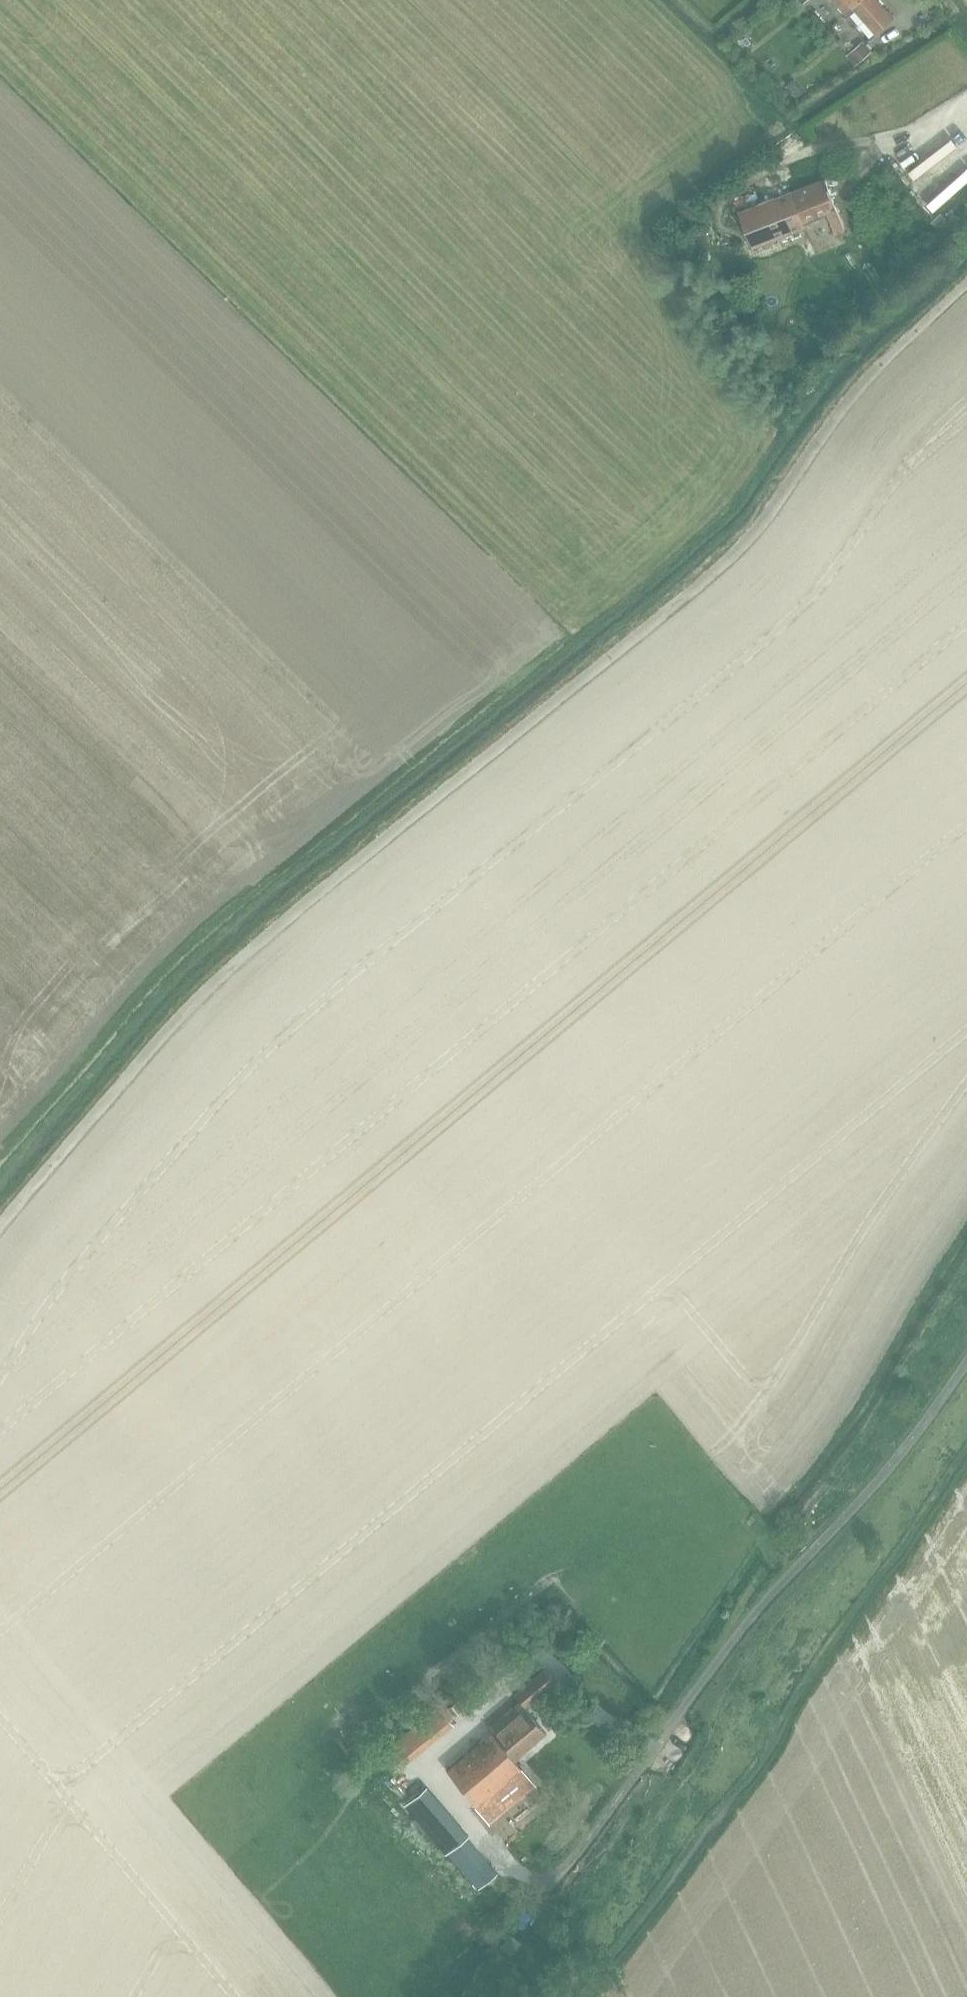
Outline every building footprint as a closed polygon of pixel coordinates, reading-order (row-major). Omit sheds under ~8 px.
[(846,13),(852,8),(876,35),(893,19),(876,0),(834,0),(846,13)] [(866,51),(880,56),(887,40),(873,34),(866,51)] [(836,232),(845,228),(825,178),(739,212),(753,247),(799,229),(801,234),(832,221),(836,232)] [(951,204),(959,213),(966,206),(966,190),(951,204)] [(521,1707),(550,1682),(538,1669),(508,1694),(514,1700),(484,1726),(487,1730),(442,1768),(486,1820),(531,1782),(511,1758),(542,1732),(521,1707)]
